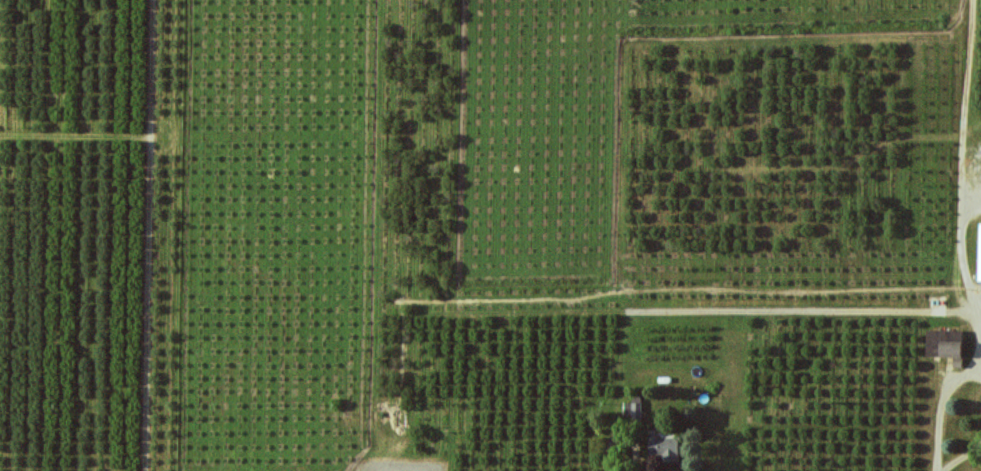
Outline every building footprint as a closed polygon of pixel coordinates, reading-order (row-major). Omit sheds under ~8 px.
[(927,356),(955,357),(955,367),(964,367),(966,331),(928,329),(927,356)] [(643,404),(626,403),(625,419),(642,420),(643,404)] [(651,437),(652,461),(681,460),(681,437),(651,437)]
